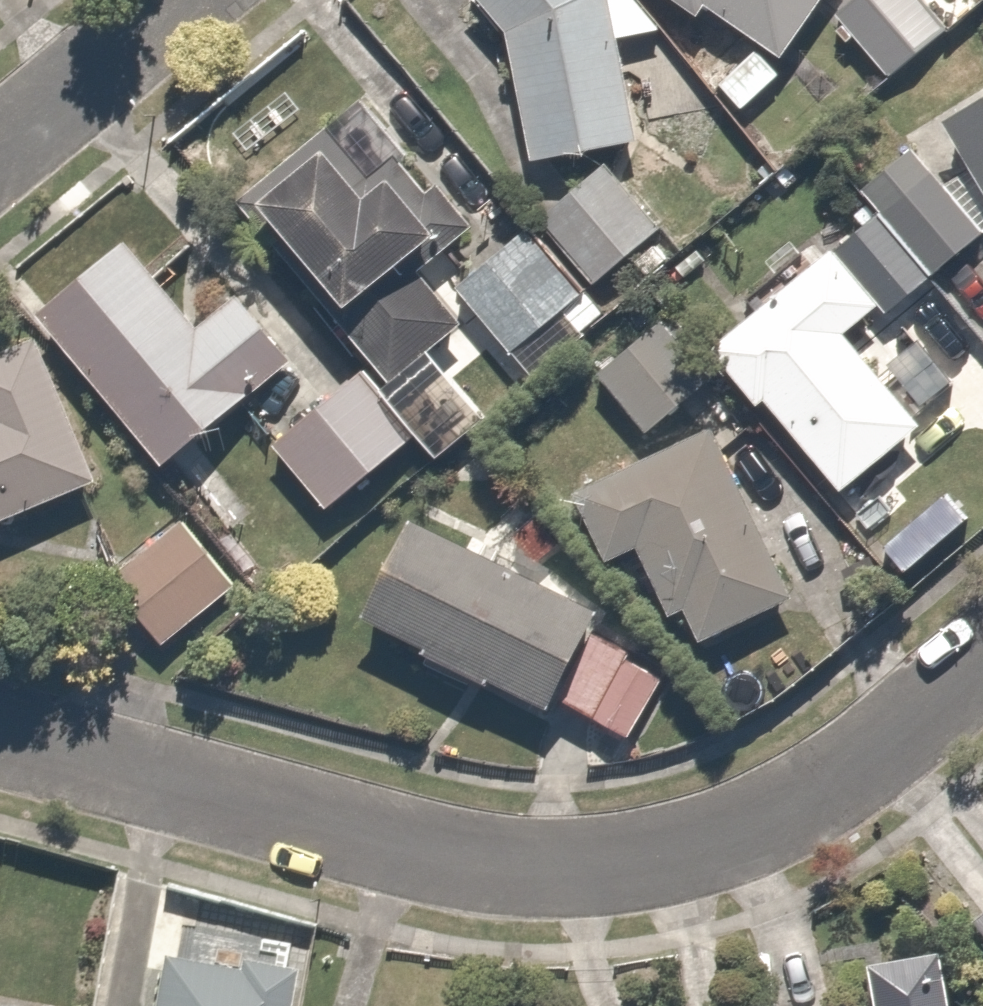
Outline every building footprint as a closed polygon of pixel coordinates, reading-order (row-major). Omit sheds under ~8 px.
[(505,40),(524,160),(632,144),(611,8),(605,0),(474,0),(505,40)] [(774,59),(816,0),(676,0),(774,59)] [(834,22),(891,83),(957,20),(938,0),(857,0),(834,22)] [(942,128),(958,154),(891,192),(945,254),(982,231),(982,101),(942,128)] [(337,123),(249,207),(337,301),(426,218),(337,123)] [(606,176),(547,231),(594,282),(654,228),(606,176)] [(827,247),(704,351),(751,403),(762,404),(839,493),(918,424),(842,336),(879,305),(883,310),(922,277),(879,221),(835,256),(827,247)] [(522,230),(456,287),(505,343),(571,286),(522,230)] [(285,351),(234,292),(190,330),(115,242),(26,318),(152,465),(285,351)] [(404,258),(333,320),(390,387),(462,324),(404,258)] [(710,426),(636,331),(590,375),(639,434),(567,490),(604,563),(634,550),(666,616),(680,610),(695,642),(789,596),(710,426)] [(0,349),(0,526),(103,493),(36,335),(0,349)] [(358,382),(271,450),(318,510),(405,442),(358,382)] [(178,515),(107,565),(160,641),(231,591),(178,515)] [(587,612),(407,522),(357,621),(538,711),(587,612)] [(590,630),(550,704),(632,749),(672,674),(590,630)] [(969,919),(982,937),(982,908),(969,919)] [(944,951),(864,959),(869,1005),(950,1005),(944,951)] [(156,979),(153,1005),(268,1005),(270,992),(156,979)]
